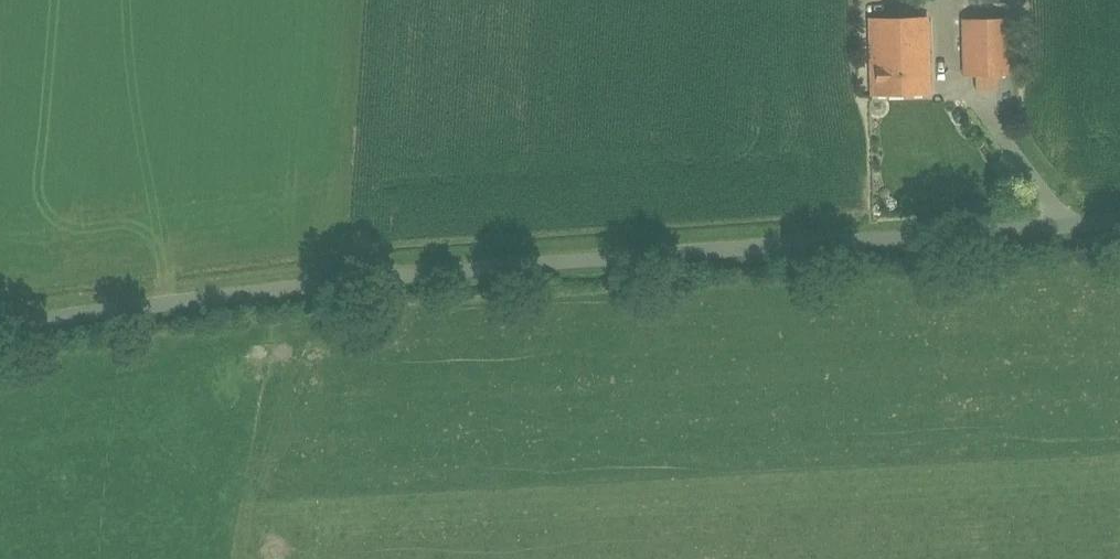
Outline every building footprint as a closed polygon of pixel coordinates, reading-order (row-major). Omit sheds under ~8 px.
[(930,93),(927,31),(927,18),(869,19),(872,95),(930,93)] [(1011,76),(1010,31),(1010,19),(962,20),(963,77),(1011,76)]
